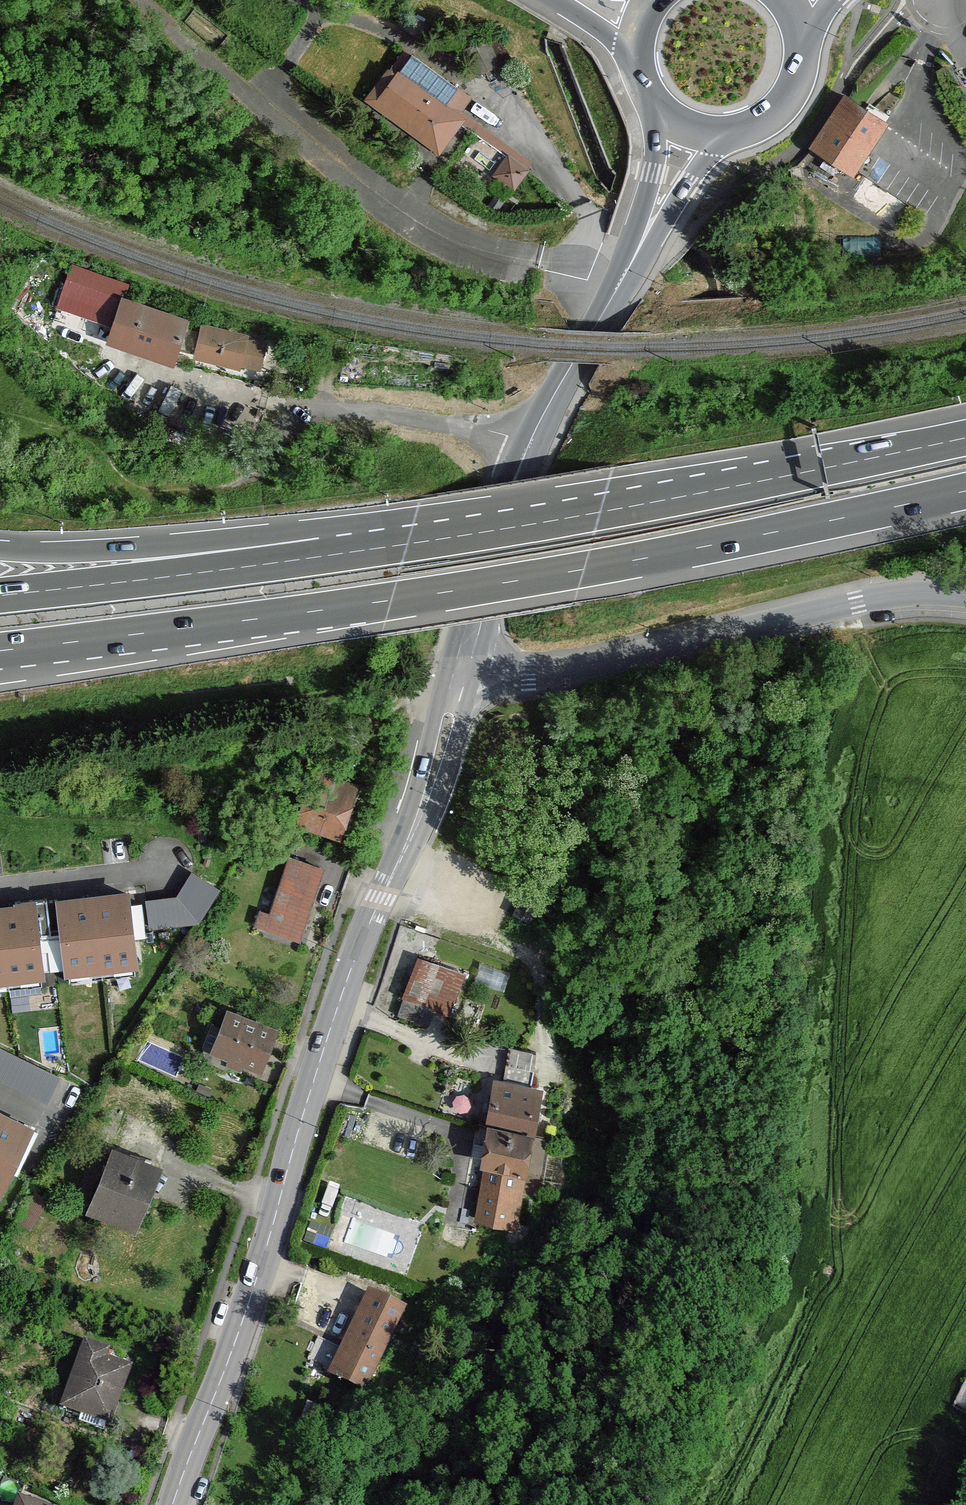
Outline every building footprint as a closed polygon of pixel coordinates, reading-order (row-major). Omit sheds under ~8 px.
[(396,77),(412,55),(404,49),(389,72),(396,77)] [(442,110),(458,88),(412,55),(396,77),(380,100),(396,112),(393,117),(402,124),(406,119),(425,133),(442,110)] [(470,97),(458,88),(442,110),(453,119),(470,97)] [(877,130),(882,123),(883,121),(845,98),(832,116),(813,146),(850,171),(877,130)] [(458,123),(442,110),(425,133),(406,119),(402,124),(421,138),(438,151),(458,123)] [(229,130),(223,138),(237,149),(243,141),(229,130)] [(507,159),(495,176),(512,189),(524,172),(507,159)] [(110,318),(119,292),(68,275),(59,301),(110,318)] [(124,301),(111,337),(171,358),(184,321),(124,301)] [(205,326),(199,352),(239,362),(245,336),(205,326)] [(355,781),(315,768),(299,819),(339,832),(345,812),(355,781)] [(320,866),(289,856),(270,913),(261,909),(257,921),(297,935),(307,905),(320,866)] [(196,919),(216,885),(193,872),(179,896),(177,895),(147,899),(150,924),(196,919)] [(134,962),(125,891),(93,895),(59,899),(68,970),(134,962)] [(35,932),(51,930),(46,896),(14,900),(15,904),(0,906),(0,978),(38,973),(41,973),(40,968),(37,947),(35,932)] [(210,942),(198,936),(191,948),(204,955),(210,942)] [(37,947),(40,968),(50,967),(48,946),(37,947)] [(397,1012),(428,1024),(435,1005),(439,1007),(453,972),(418,958),(397,1012)] [(69,980),(135,972),(134,962),(68,970),(69,980)] [(53,968),(44,969),(45,979),(54,978),(53,968)] [(41,990),(38,973),(0,978),(0,988),(9,987),(10,994),(41,990)] [(220,1026),(209,1022),(201,1043),(212,1048),(229,1054),(226,1061),(232,1063),(240,1066),(243,1059),(260,1066),(274,1029),(227,1011),(220,1026)] [(48,1100),(59,1076),(0,1047),(0,1077),(48,1100)] [(509,1047),(503,1080),(531,1084),(534,1067),(528,1066),(531,1050),(509,1047)] [(229,1054),(212,1048),(208,1061),(224,1068),(226,1061),(229,1054)] [(488,1161),(484,1184),(518,1188),(535,1090),(497,1084),(496,1093),(494,1100),(493,1112),(486,1148),(483,1160),(488,1161)] [(493,1112),(494,1100),(487,1099),(486,1111),(493,1112)] [(33,1125),(5,1111),(0,1109),(0,1188),(2,1189),(33,1125)] [(141,1159),(115,1149),(91,1204),(116,1214),(121,1201),(141,1208),(157,1165),(141,1159)] [(478,1216),(512,1222),(517,1193),(484,1187),(478,1216)] [(141,1208),(121,1201),(116,1214),(135,1221),(141,1208)] [(333,1372),(364,1387),(402,1309),(372,1294),(347,1345),(333,1372)] [(112,1355),(83,1346),(63,1404),(81,1410),(78,1420),(103,1428),(106,1418),(109,1419),(112,1410),(117,1395),(125,1368),(110,1362),(112,1355)]
